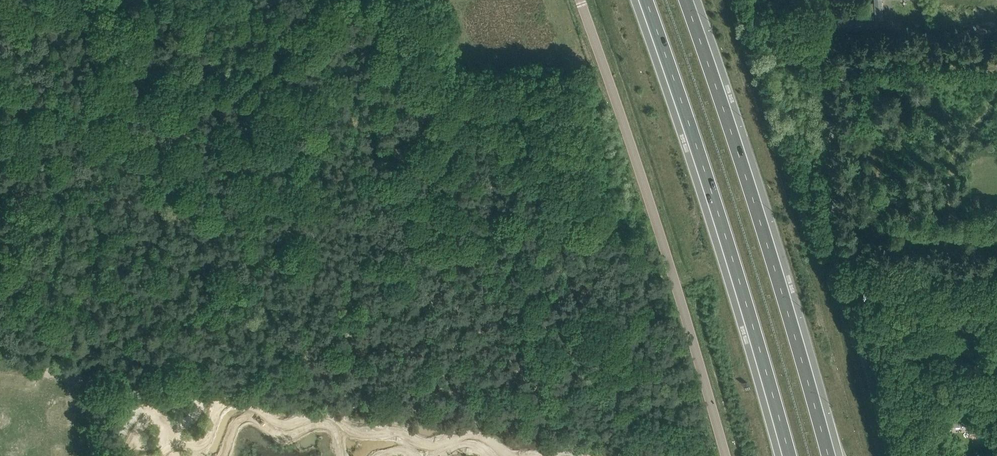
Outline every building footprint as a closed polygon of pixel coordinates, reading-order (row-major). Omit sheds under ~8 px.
[(884,0),(875,0),(875,19),(885,19),(884,0)] [(871,287),(866,289),(862,290),(863,296),(873,293),(871,287)]
